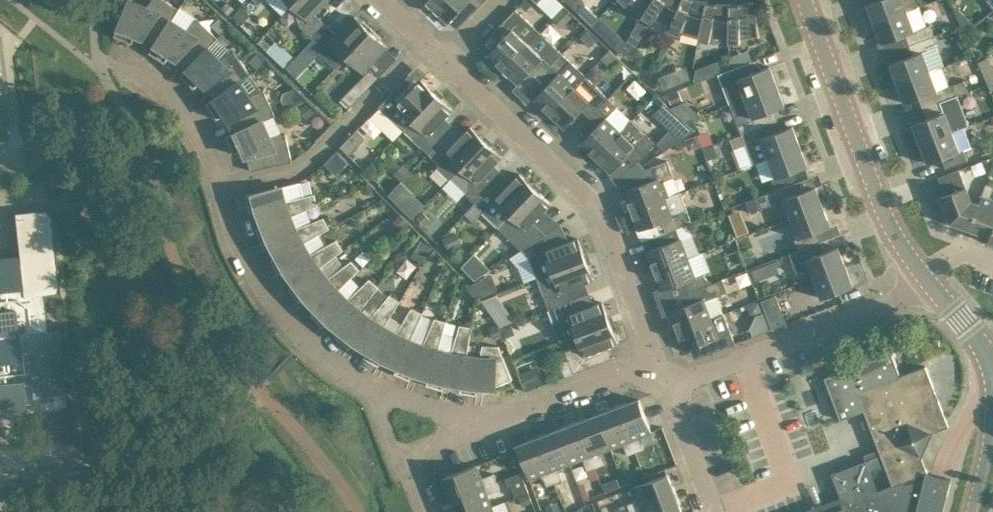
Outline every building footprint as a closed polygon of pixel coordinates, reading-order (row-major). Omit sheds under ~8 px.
[(155,43),(156,43),(171,19),(172,19),(180,8),(168,0),(151,0),(147,6),(132,0),(129,0),(115,35),(132,42),(136,33),(145,36),(155,43)] [(222,7),(230,15),(236,8),(228,0),(222,7)] [(293,4),(290,7),(298,15),(301,27),(312,37),(326,23),(315,12),(326,0),(296,0),(293,4)] [(433,7),(449,21),(462,7),(470,15),(485,0),(440,0),(433,7)] [(646,9),(647,10),(653,0),(615,0),(614,1),(623,9),(639,20),(642,15),(646,9)] [(642,15),(652,21),(655,16),(672,23),(673,23),(682,0),(653,0),(647,10),(646,9),(642,15)] [(673,23),(672,23),(670,29),(681,33),(682,28),(700,32),(699,38),(700,38),(707,0),(682,0),(673,23)] [(730,41),(731,1),(716,0),(716,3),(707,1),(708,0),(707,0),(700,38),(710,40),(711,35),(730,35),(729,41),(730,41)] [(730,41),(741,41),(741,36),(759,32),(759,34),(760,34),(754,0),(746,0),(739,1),(739,4),(731,4),(731,1),(730,41)] [(875,22),(907,10),(903,0),(874,0),(868,2),(875,22)] [(592,24),(600,17),(586,4),(579,11),(592,24)] [(904,34),(908,44),(934,34),(930,23),(927,24),(920,5),(907,10),(875,22),(883,42),(904,34)] [(241,23),(250,14),(242,6),(233,15),(241,23)] [(573,15),(564,6),(556,15),(565,23),(573,15)] [(501,39),(488,54),(503,68),(539,30),(530,22),(516,8),(493,32),(501,39)] [(347,55),(347,56),(371,30),(369,28),(356,15),(338,34),(326,23),(312,37),(339,63),(347,55)] [(228,25),(219,16),(212,24),(220,33),(228,25)] [(187,29),(172,19),(171,19),(156,43),(155,43),(150,51),(166,61),(171,53),(179,58),(188,66),(188,67),(208,46),(209,47),(218,37),(198,17),(187,29)] [(975,23),(969,18),(961,24),(965,31),(975,23)] [(374,32),(371,30),(347,56),(362,70),(387,45),(373,32),(374,32)] [(563,52),(539,30),(503,68),(519,83),(536,65),(544,72),(563,52)] [(596,39),(587,31),(583,37),(591,44),(596,39)] [(626,40),(618,32),(609,40),(620,50),(626,40)] [(639,41),(630,34),(626,40),(620,50),(628,58),(639,41)] [(934,34),(908,44),(912,55),(891,62),(899,82),(942,66),(944,65),(937,45),(938,44),(934,34)] [(235,50),(233,51),(221,59),(209,47),(208,46),(188,67),(188,66),(181,74),(194,87),(201,80),(208,86),(215,96),(216,97),(239,80),(239,81),(251,73),(235,50)] [(620,57),(610,49),(602,57),(611,66),(620,57)] [(285,53),(279,60),(284,65),(292,56),(286,51),(285,53)] [(265,59),(257,52),(249,60),(257,68),(265,59)] [(535,98),(550,113),(585,75),(586,74),(563,52),(544,72),(552,80),(535,98)] [(735,66),(740,64),(736,53),(730,55),(735,66)] [(296,76),(303,69),(292,59),(286,66),(296,76)] [(770,65),(756,70),(752,60),(740,64),(735,66),(718,73),(730,103),(778,85),(770,65)] [(708,77),(704,65),(696,68),(694,79),(695,82),(708,77)] [(919,97),(923,107),(958,94),(968,90),(964,80),(950,86),(942,66),(899,82),(906,102),(919,97)] [(351,105),(380,75),(372,67),(343,97),(351,105)] [(674,84),(669,72),(660,76),(664,88),(674,84)] [(583,109),(590,117),(598,109),(597,108),(608,96),(585,75),(550,113),(565,127),(583,109)] [(393,91),(379,105),(404,129),(438,94),(422,78),(402,99),(393,91)] [(265,89),(249,95),(239,81),(239,80),(216,97),(215,96),(207,102),(218,117),(226,112),(232,119),(236,130),(237,131),(263,119),(263,120),(276,114),(265,89)] [(785,105),(778,85),(730,103),(741,133),(776,120),(772,110),(785,105)] [(298,86),(284,92),(290,107),(310,98),(298,86)] [(678,90),(668,94),(672,103),(682,99),(678,90)] [(581,142),(596,157),(622,130),(621,130),(631,119),(617,106),(618,105),(614,102),(619,97),(614,92),(610,97),(608,96),(597,108),(598,109),(590,117),(599,124),(581,142)] [(438,94),(404,129),(428,152),(441,139),(432,131),(453,109),(438,94)] [(921,142),(965,126),(969,124),(958,94),(923,107),(927,118),(914,123),(921,142)] [(317,110),(309,100),(299,108),(307,118),(317,110)] [(685,100),(670,106),(686,120),(700,115),(685,100)] [(676,112),(666,124),(682,139),(695,130),(676,112)] [(286,133),(283,133),(270,136),(263,120),(263,119),(237,131),(236,130),(227,135),(235,152),(244,148),(248,156),(251,169),(292,160),(286,133)] [(631,166),(637,162),(656,142),(631,119),(621,130),(622,130),(596,157),(612,172),(623,159),(631,166)] [(769,157),(800,145),(793,125),(780,130),(776,120),(741,133),(741,134),(731,138),(734,146),(745,142),(753,163),(756,162),(769,157)] [(450,179),(461,167),(487,141),(471,125),(450,147),(441,139),(428,152),(440,163),(437,166),(450,179)] [(946,167),(968,159),(964,148),(972,145),(965,126),(921,142),(929,162),(942,157),(946,167)] [(366,136),(358,128),(341,145),(350,154),(366,136)] [(686,139),(688,145),(693,147),(699,145),(696,135),(686,139)] [(465,193),(475,202),(491,185),(482,176),(503,156),(487,141),(461,167),(470,175),(467,178),(465,193)] [(715,143),(703,148),(708,159),(719,154),(715,143)] [(772,178),(776,188),(798,180),(795,170),(808,165),(800,145),(769,157),(776,176),(772,178)] [(625,189),(632,209),(680,191),(667,160),(644,169),(648,181),(625,189)] [(403,164),(395,172),(401,178),(409,169),(403,164)] [(499,193),(491,185),(475,202),(484,210),(483,211),(498,226),(511,214),(536,188),(520,172),(499,193)] [(389,193),(402,205),(415,193),(402,180),(389,193)] [(816,185),(808,188),(805,181),(799,183),(798,180),(776,188),(758,195),(763,208),(785,199),(792,217),(823,205),(816,185)] [(258,209),(264,224),(291,215),(319,204),(315,193),(303,195),(300,182),(282,186),(282,185),(247,194),(251,210),(258,209)] [(970,228),(991,235),(989,239),(991,239),(992,234),(992,198),(990,197),(992,190),(992,184),(986,182),(982,194),(980,202),(970,228)] [(980,202),(972,200),(967,186),(941,195),(951,221),(970,228),(980,202)] [(511,214),(519,222),(516,225),(513,239),(521,249),(546,233),(534,221),(552,203),(536,188),(511,214)] [(667,231),(677,227),(692,221),(680,191),(632,209),(640,229),(663,220),(667,231)] [(831,225),(823,205),(792,217),(799,236),(795,238),(799,249),(821,240),(817,230),(831,225)] [(67,407),(58,327),(48,328),(44,292),(59,290),(49,207),(14,211),(19,255),(0,257),(0,414),(67,407)] [(431,219),(423,210),(416,216),(425,225),(431,219)] [(400,213),(392,221),(401,229),(409,222),(400,213)] [(324,216),(313,221),(296,227),(291,215),(264,224),(257,227),(263,242),(270,240),(278,254),(304,242),(330,227),(324,216)] [(655,269),(689,257),(677,227),(667,231),(647,238),(648,239),(652,237),(656,247),(648,250),(655,269)] [(765,252),(791,241),(785,227),(760,238),(765,252)] [(462,242),(457,231),(443,237),(448,248),(462,242)] [(531,260),(538,276),(586,257),(579,237),(552,247),(548,234),(546,233),(521,249),(531,260)] [(296,282),(320,266),(344,249),(337,239),(310,253),(304,242),(278,254),(271,258),(279,273),(286,269),(296,282)] [(433,246),(422,239),(411,255),(422,262),(433,246)] [(838,246),(825,251),(821,240),(799,249),(790,252),(798,272),(811,267),(815,277),(846,265),(838,246)] [(462,264),(477,277),(489,264),(474,251),(462,264)] [(586,257),(538,276),(549,308),(572,299),(568,288),(594,278),(586,257)] [(701,273),(696,275),(689,257),(655,269),(663,289),(686,280),(690,291),(713,282),(701,273)] [(352,259),(344,265),(328,277),(320,266),(296,282),(290,287),(300,300),(306,296),(317,307),(339,289),(352,276),(360,268),(352,259)] [(756,280),(766,276),(762,265),(751,269),(756,280)] [(846,265),(815,277),(822,297),(853,285),(846,265)] [(491,292),(485,275),(470,284),(480,297),(491,292)] [(362,286),(352,276),(339,289),(317,307),(312,313),(323,325),(329,320),(342,330),(380,287),(378,286),(379,285),(370,278),(362,286)] [(670,310),(678,330),(724,312),(717,295),(713,282),(690,291),(694,301),(670,310)] [(390,294),(389,295),(380,287),(342,330),(337,336),(350,347),(355,340),(369,349),(385,326),(400,300),(390,294)] [(572,299),(549,308),(554,322),(569,325),(572,323),(576,334),(611,321),(603,300),(576,310),(572,299)] [(759,300),(747,304),(750,311),(756,314),(763,311),(759,300)] [(398,365),(411,339),(423,312),(412,307),(396,332),(385,326),(369,349),(365,356),(379,365),(383,358),(398,365)] [(507,307),(492,314),(500,326),(516,319),(507,307)] [(735,342),(728,324),(724,312),(678,330),(685,349),(709,341),(713,351),(735,342)] [(439,349),(444,331),(447,320),(436,317),(423,344),(411,339),(398,365),(395,372),(411,378),(414,371),(430,376),(439,349)] [(576,334),(580,344),(565,350),(574,372),(596,363),(592,352),(618,342),(611,321),(576,334)] [(498,323),(489,327),(494,338),(502,335),(498,323)] [(501,327),(505,337),(511,335),(514,328),(512,323),(501,327)] [(457,335),(457,336),(444,331),(439,349),(430,376),(427,383),(444,388),(446,381),(462,383),(468,355),(472,326),(460,324),(457,335)] [(878,356),(892,351),(889,342),(875,347),(878,356)] [(468,355),(462,383),(461,391),(477,393),(479,386),(497,386),(497,385),(513,378),(499,345),(483,344),(481,357),(468,355)] [(878,356),(825,376),(841,418),(865,409),(868,418),(871,425),(879,448),(881,453),(893,485),(928,472),(922,454),(925,447),(931,445),(928,439),(932,432),(949,425),(946,418),(926,365),(901,375),(892,351),(878,356)] [(527,389),(538,383),(532,368),(520,373),(527,389)] [(640,398),(619,406),(636,451),(644,448),(639,436),(652,431),(640,398)] [(599,413),(611,446),(623,442),(628,454),(636,451),(619,406),(599,413)] [(599,413),(578,421),(596,466),(604,463),(599,451),(611,446),(599,413)] [(578,421),(558,429),(571,462),(583,457),(588,469),(595,467),(596,466),(578,421)] [(558,429),(538,437),(555,482),(563,479),(559,466),(571,462),(558,429)] [(517,444),(530,477),(543,472),(547,485),(555,482),(538,437),(517,444)] [(952,478),(950,477),(932,473),(928,472),(893,485),(881,453),(867,459),(832,472),(842,497),(801,511),(943,511),(952,478)] [(444,476),(452,497),(497,480),(494,472),(482,477),(477,464),(444,476)] [(529,491),(525,480),(522,471),(506,477),(509,486),(512,485),(516,496),(529,491)] [(668,473),(635,485),(640,498),(627,503),(630,510),(676,493),(668,473)] [(617,477),(602,483),(605,490),(620,485),(617,477)] [(452,497),(457,511),(474,511),(493,505),(488,493),(500,488),(497,480),(452,497)] [(585,481),(579,483),(584,498),(590,496),(585,481)] [(528,493),(520,497),(523,504),(531,501),(528,493)] [(676,493),(630,510),(631,511),(683,511),(676,493)] [(627,503),(616,507),(618,511),(626,511),(630,510),(627,503)]
